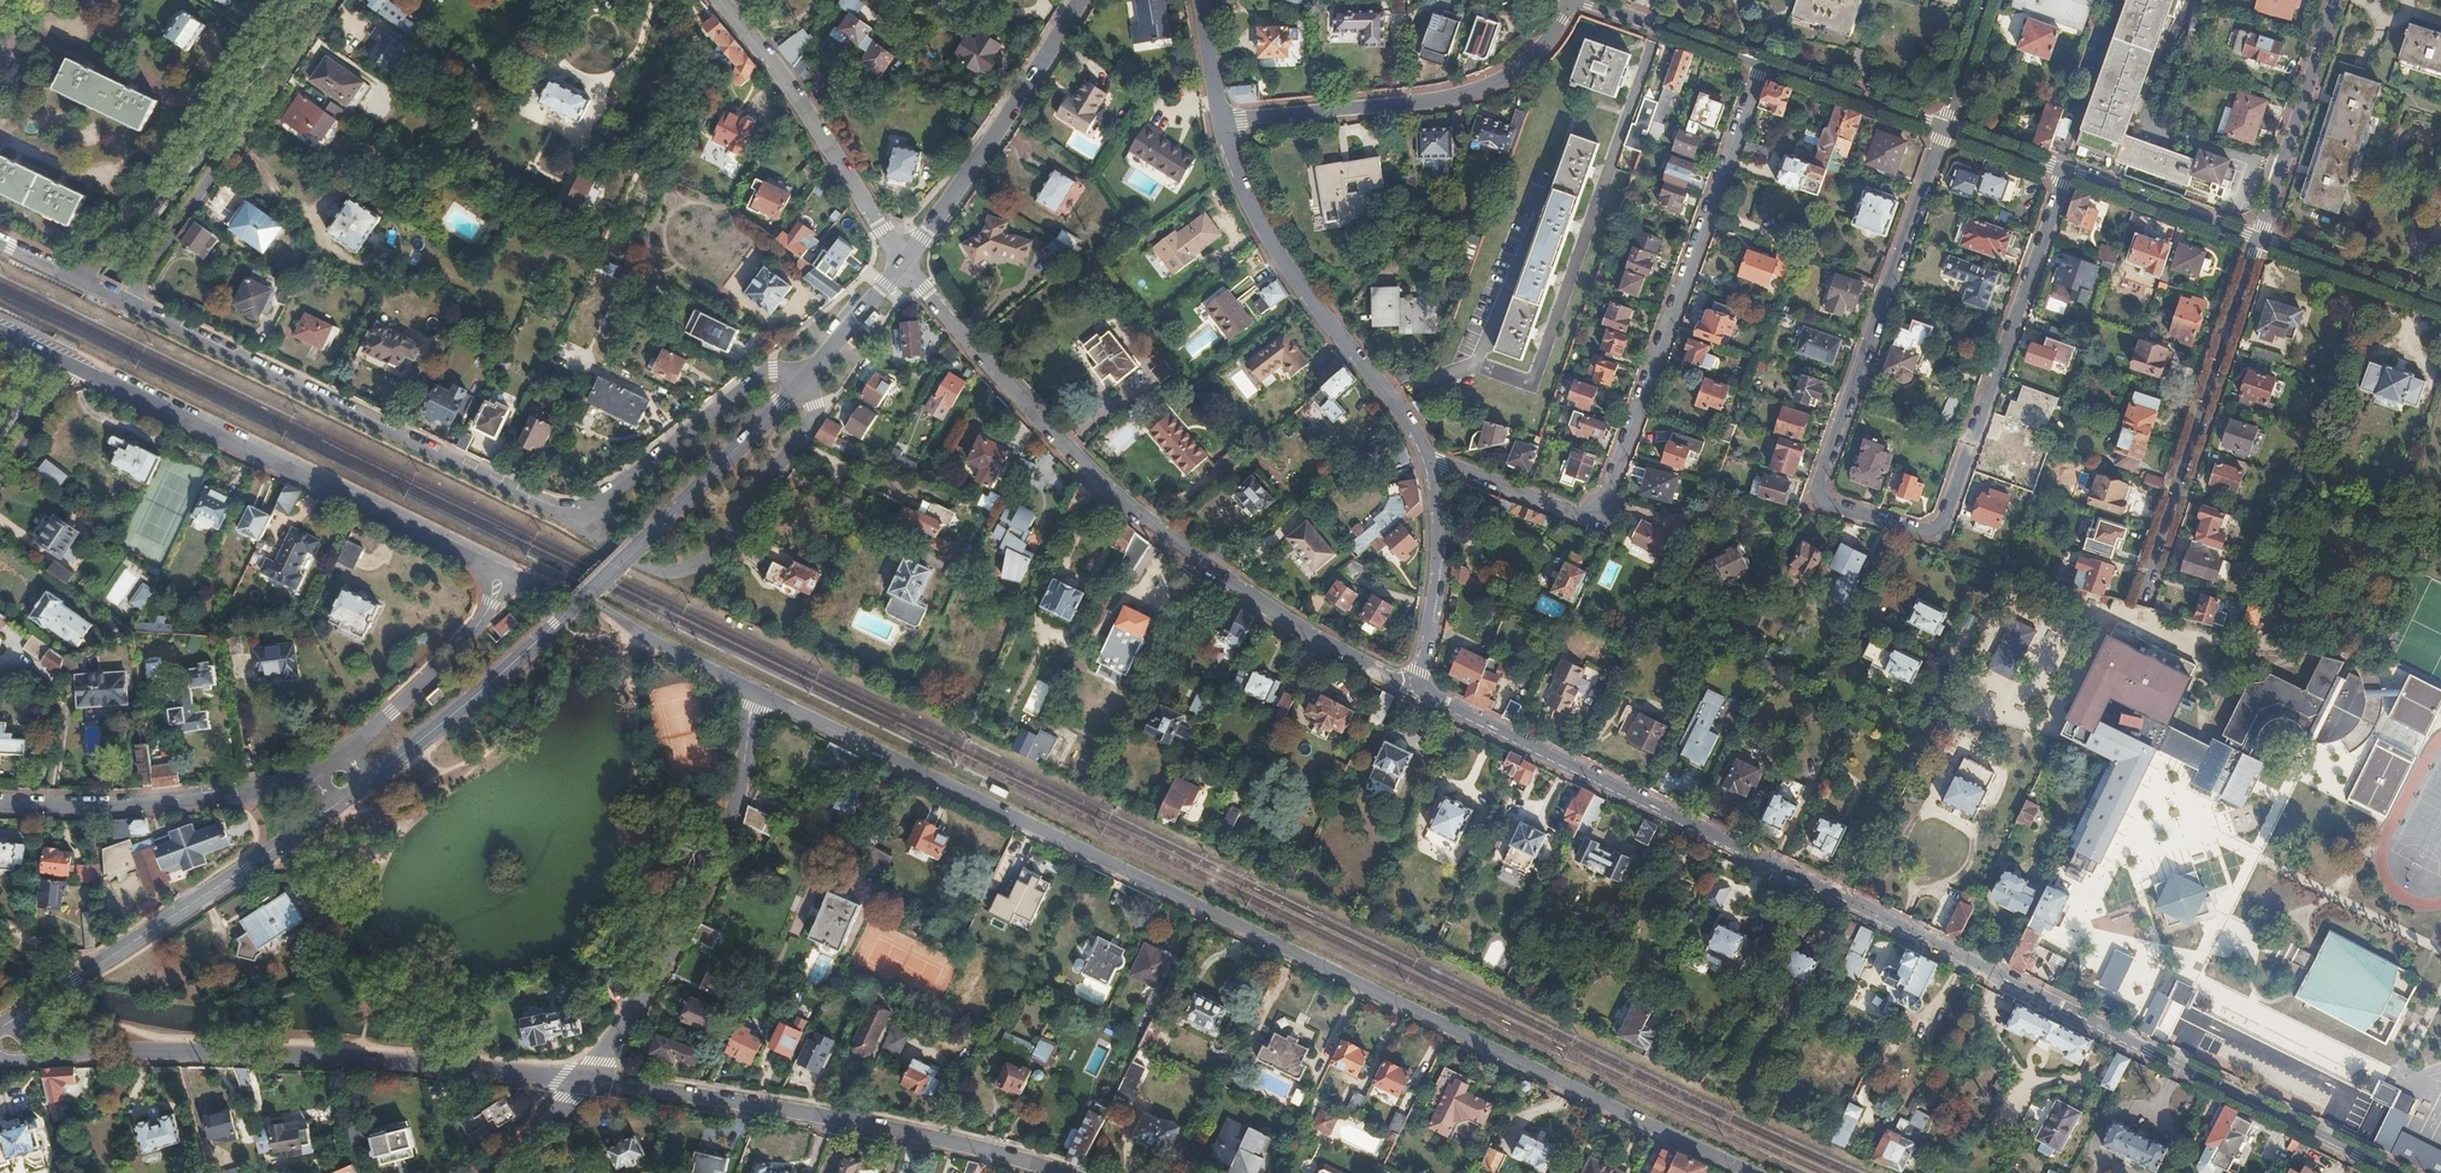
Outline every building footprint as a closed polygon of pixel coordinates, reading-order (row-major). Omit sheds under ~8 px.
[(367,5),(383,16),(414,37),(420,28),(404,18),(392,1),(391,0),(370,0),(367,5)] [(864,5),(858,0),(842,0),(839,4),(851,12),(856,15),(864,5)] [(1164,0),(1140,0),(1137,0),(1141,25),(1144,41),(1171,37),(1164,0)] [(1234,0),(1216,0),(1217,2),(1218,11),(1234,10),(1234,0)] [(1408,0),(1392,0),(1392,14),(1408,14),(1408,0)] [(1797,14),(1853,32),(1863,0),(1801,0),(1797,14)] [(2015,6),(2082,28),(2091,0),(2017,0),(2015,6)] [(2140,169),(2148,146),(2125,137),(2135,110),(2131,108),(2135,96),(2162,20),(2161,20),(2163,15),(2174,18),(2180,0),(2122,0),(2135,5),(2133,10),(2130,9),(2099,97),(2095,96),(2079,143),(2117,157),(2116,160),(2140,169)] [(2295,0),(2259,0),(2256,9),(2290,18),(2295,0)] [(2206,8),(2197,6),(2185,40),(2196,43),(2205,17),(2203,17),(2206,8)] [(1383,9),(1335,11),(1335,31),(1361,31),(1361,46),(1384,46),(1383,9)] [(868,35),(873,28),(856,15),(851,12),(838,29),(837,28),(832,34),(842,41),(846,36),(860,46),(868,35)] [(1461,21),(1436,12),(1421,57),(1430,60),(1433,54),(1447,59),(1461,21)] [(205,27),(184,13),(166,37),(187,52),(205,27)] [(2172,24),(2174,18),(2163,15),(2161,20),(2162,20),(2172,24)] [(1501,23),(1479,16),(1467,50),(1490,58),(1501,23)] [(746,54),(726,29),(716,18),(706,26),(739,66),(740,63),(746,54)] [(2030,19),(2020,48),(2050,59),(2060,30),(2030,19)] [(2410,24),(2399,57),(2440,71),(2440,34),(2410,24)] [(810,45),(814,38),(795,25),(779,47),(794,66),(804,53),(810,45)] [(1144,41),(1141,25),(1132,26),(1134,43),(1144,41)] [(408,49),(377,27),(370,36),(377,40),(366,55),(386,69),(393,59),(399,63),(408,49)] [(1290,38),(1290,29),(1261,29),(1261,57),(1288,56),(1289,47),(1290,46),(1292,45),(1293,44),(1293,40),(1291,39),(1290,38)] [(2245,55),(2251,34),(2243,31),(2236,52),(2245,55)] [(1002,44),(982,33),(966,59),(989,73),(999,58),(995,55),(1002,44)] [(2283,45),(2251,34),(2245,55),(2276,66),(2283,45)] [(882,75),(896,56),(894,54),(868,35),(860,46),(869,52),(862,61),(882,75)] [(1630,54),(1587,39),(1571,81),(1615,97),(1630,54)] [(1693,54),(1678,49),(1665,86),(1674,90),(1680,92),(1693,54)] [(800,75),(812,59),(804,53),(794,66),(800,75)] [(750,80),(756,68),(747,56),(746,54),(740,63),(739,66),(735,74),(744,84),(750,80)] [(926,66),(930,61),(922,56),(918,61),(926,66)] [(369,86),(327,57),(311,80),(353,109),(369,86)] [(130,89),(92,71),(92,73),(85,70),(85,68),(70,61),(55,90),(143,132),(157,103),(135,92),(135,94),(129,91),(130,89)] [(2381,88),(2346,77),(2303,204),(2338,215),(2381,88)] [(1760,107),(1783,115),(1792,89),(1769,81),(1760,107)] [(590,101),(551,82),(540,104),(579,123),(590,101)] [(1055,115),(1084,133),(1092,122),(1088,120),(1091,114),(1104,95),(1084,82),(1077,93),(1075,92),(1069,101),(1065,99),(1055,115)] [(1674,90),(1665,86),(1653,118),(1662,122),(1674,90)] [(1259,97),(1258,87),(1230,90),(1230,91),(1231,94),(1232,97),(1234,100),(1236,102),(1240,104),(1243,104),(1249,103),(1256,102),(1256,98),(1259,97)] [(1712,95),(1702,91),(1692,119),(1716,128),(1724,105),(1710,101),(1712,95)] [(2267,101),(2239,92),(2225,133),(2254,142),(2267,101)] [(322,140),(343,110),(328,99),(320,110),(299,96),(283,120),(308,138),(312,132),(322,140)] [(2131,108),(2135,110),(2139,97),(2135,96),(2131,108)] [(971,119),(982,127),(989,116),(991,114),(980,105),(971,119)] [(1849,109),(1837,105),(1836,107),(1834,107),(1829,118),(1832,119),(1829,126),(1830,126),(1829,130),(1827,129),(1826,132),(1839,136),(1849,109)] [(1847,157),(1862,114),(1849,109),(1839,136),(1828,166),(1837,170),(1838,170),(1843,156),(1847,157)] [(743,154),(757,124),(745,118),(744,119),(729,112),(716,138),(731,145),(730,147),(743,154)] [(1512,155),(1526,117),(1515,113),(1509,129),(1478,119),(1470,140),(1484,144),(1483,147),(1497,152),(1497,150),(1512,155)] [(1650,127),(1653,120),(1639,115),(1632,134),(1629,133),(1625,145),(1628,146),(1642,151),(1644,144),(1650,127)] [(2062,115),(2059,123),(2056,132),(2066,136),(2072,119),(2062,115)] [(1662,122),(1653,118),(1653,120),(1650,127),(1659,130),(1662,122)] [(2044,118),(2035,143),(2050,149),(2056,132),(2059,123),(2044,118)] [(1127,152),(1178,183),(1187,168),(1190,170),(1193,166),(1189,164),(1192,159),(1158,138),(1160,135),(1143,125),(1127,152)] [(1822,147),(1815,165),(1827,169),(1828,166),(1839,136),(1826,132),(1809,125),(1806,134),(1823,141),(1820,146),(1822,147)] [(1453,127),(1420,128),(1420,156),(1453,155),(1453,127)] [(1701,138),(1682,131),(1675,150),(1694,157),(1701,138)] [(1905,143),(1879,133),(1869,161),(1881,165),(1884,158),(1898,163),(1905,143)] [(1597,144),(1574,136),(1498,348),(1522,356),(1597,144)] [(853,137),(845,142),(845,143),(857,161),(864,156),(853,137)] [(1748,140),(1744,150),(1766,157),(1768,156),(1771,149),(1748,140)] [(2148,146),(2140,169),(2187,185),(2192,173),(2212,181),(2214,177),(2223,180),(2231,183),(2236,170),(2227,166),(2230,160),(2201,149),(2196,163),(2148,146)] [(888,177),(910,181),(917,151),(895,147),(888,177)] [(20,165),(19,167),(12,163),(13,162),(0,155),(0,193),(71,227),(86,197),(64,186),(63,188),(56,185),(57,183),(20,165)] [(1787,155),(1777,180),(1818,195),(1820,188),(1827,169),(1815,165),(1787,155)] [(1349,158),(1324,160),(1327,198),(1340,197),(1341,216),(1370,214),(1368,187),(1351,188),(1351,178),(1361,178),(1362,184),(1387,182),(1386,157),(1361,159),(1361,164),(1350,165),(1349,159),(1349,158)] [(1688,175),(1693,162),(1684,159),(1682,164),(1687,165),(1684,174),(1688,175)] [(1690,176),(1688,175),(1684,174),(1687,165),(1682,164),(1674,160),(1667,179),(1687,187),(1690,176)] [(823,173),(811,165),(801,177),(813,186),(823,173)] [(1949,189),(1972,197),(1980,172),(1958,165),(1949,189)] [(1053,214),(1074,180),(1053,166),(1031,200),(1053,214)] [(1820,188),(1829,191),(1837,170),(1828,166),(1827,169),(1820,188)] [(2008,179),(1986,171),(1979,190),(2001,197),(2008,179)] [(596,182),(580,174),(566,201),(582,209),(587,200),(593,204),(599,191),(593,188),(596,182)] [(790,194),(757,179),(753,189),(754,189),(750,197),(753,199),(749,208),(765,215),(767,212),(779,218),(790,194)] [(812,206),(828,184),(822,179),(812,192),(806,201),(812,206)] [(1687,192),(1666,184),(1659,204),(1680,211),(1687,192)] [(1818,195),(1813,209),(1821,212),(1829,191),(1820,188),(1818,195)] [(1898,202),(1865,190),(1853,223),(1886,235),(1898,202)] [(2076,190),(2074,198),(2067,217),(2079,222),(2083,211),(2085,212),(2088,204),(2086,203),(2089,194),(2076,190)] [(379,219),(352,199),(327,233),(355,253),(379,219)] [(231,228),(259,248),(277,224),(250,206),(244,214),(241,213),(231,228)] [(2003,212),(1999,220),(2009,223),(2012,215),(2003,212)] [(1157,244),(1177,272),(1198,257),(1196,254),(1221,236),(1206,215),(1180,233),(1178,229),(1157,244)] [(980,235),(961,244),(971,266),(991,256),(1024,266),(1032,242),(1003,233),(1006,222),(986,217),(980,235)] [(2016,234),(1971,218),(1962,244),(1984,252),(1986,248),(2004,254),(2008,242),(2012,244),(2016,234)] [(203,259),(218,238),(190,219),(175,239),(203,259)] [(1797,225),(1780,220),(1778,228),(1794,233),(1797,225)] [(815,233),(799,222),(789,236),(783,231),(781,233),(777,239),(797,253),(804,258),(811,249),(816,246),(819,241),(812,236),(815,233)] [(777,239),(781,233),(775,229),(771,235),(773,237),(777,239)] [(1794,235),(1778,230),(1775,239),(1791,244),(1794,235)] [(1078,241),(1061,231),(1057,237),(1054,240),(1071,251),(1074,247),(1078,241)] [(1634,247),(1635,248),(1628,267),(1648,274),(1655,256),(1654,255),(1660,240),(1639,232),(1634,247)] [(2159,242),(2139,235),(2131,259),(2150,266),(2159,242)] [(2190,238),(2188,245),(2189,245),(2198,248),(2200,241),(2190,238)] [(1071,251),(1054,240),(1041,251),(1054,266),(1071,251)] [(2188,245),(2181,242),(2172,267),(2198,275),(2206,251),(2198,248),(2189,245),(2188,245)] [(1789,276),(1796,256),(1798,250),(1781,244),(1776,259),(1750,250),(1741,274),(1769,284),(1774,271),(1789,276)] [(2101,248),(2098,257),(2104,259),(2115,263),(2120,249),(2109,245),(2107,250),(2101,248)] [(1074,247),(1071,251),(1079,256),(1083,253),(1074,247)] [(845,264),(824,249),(822,251),(820,250),(817,254),(811,249),(804,258),(833,279),(845,264)] [(804,258),(797,253),(793,259),(796,261),(794,263),(807,273),(804,276),(822,290),(820,293),(830,301),(842,291),(846,288),(833,279),(804,258)] [(1999,274),(1952,256),(1945,273),(1971,283),(1965,300),(1987,307),(1999,274)] [(2097,267),(2066,256),(2057,280),(2089,291),(2097,267)] [(2112,271),(2114,265),(2115,263),(2104,259),(2102,265),(2104,268),(2112,271)] [(640,276),(611,262),(606,273),(638,288),(644,277),(640,276)] [(257,277),(263,270),(256,264),(250,272),(257,277)] [(791,285),(765,266),(753,283),(750,281),(743,290),(746,293),(745,294),(771,313),(791,285)] [(2165,266),(2160,281),(2166,283),(2171,268),(2165,266)] [(1646,277),(1624,269),(1617,287),(1639,296),(1646,277)] [(1863,284),(1837,274),(1829,298),(1831,298),(1827,309),(1840,313),(1845,299),(1856,303),(1863,284)] [(266,301),(270,293),(270,289),(269,288),(266,287),(264,289),(247,280),(236,304),(247,310),(246,313),(257,318),(262,309),(268,312),(272,304),(266,301)] [(1263,313),(1289,295),(1279,280),(1262,292),(1264,295),(1266,297),(1259,302),(1256,303),(1263,313)] [(2160,281),(2158,288),(2165,290),(2168,284),(2166,283),(2160,281)] [(285,305),(292,290),(285,285),(277,301),(285,305)] [(1254,321),(1228,291),(1208,307),(1233,338),(1254,321)] [(1433,298),(1397,299),(1397,291),(1376,291),(1376,323),(1407,323),(1407,328),(1434,328),(1433,298)] [(2181,298),(2176,315),(2199,323),(2206,302),(2193,298),(2191,302),(2181,298)] [(2108,308),(2128,314),(2131,304),(2110,299),(2108,308)] [(1739,309),(1716,300),(1712,311),(1711,310),(1708,319),(1704,318),(1698,334),(1727,344),(1731,334),(1732,335),(1737,321),(1735,320),(1739,309)] [(2048,309),(2063,313),(2065,304),(2050,300),(2048,309)] [(2301,312),(2271,302),(2259,337),(2272,342),(2275,334),(2292,340),(2301,312)] [(1631,321),(1634,311),(1612,303),(1605,323),(1630,332),(1634,321),(1631,321)] [(1792,318),(1793,314),(1782,310),(1780,315),(1782,318),(1788,321),(1792,318)] [(337,328),(305,312),(294,335),(322,349),(329,334),(333,336),(337,328)] [(728,352),(739,331),(702,313),(692,334),(728,352)] [(2199,323),(2176,315),(2170,332),(2180,336),(2179,340),(2192,344),(2199,323)] [(1911,330),(1901,326),(1886,368),(1897,373),(1897,376),(1899,379),(1903,381),(1907,381),(1910,380),(1912,378),(1913,375),(1913,371),(1916,364),(1920,365),(1934,326),(1914,319),(1911,330)] [(922,354),(918,321),(902,323),(903,329),(895,330),(898,351),(905,350),(906,356),(922,354)] [(421,346),(378,325),(365,351),(399,367),(406,353),(415,358),(421,346)] [(2054,326),(2051,336),(2062,340),(2065,330),(2054,326)] [(1841,341),(1806,328),(1798,351),(1833,363),(1841,341)] [(2148,330),(2147,335),(2155,338),(2156,333),(2155,330),(2151,329),(2148,330)] [(1627,337),(1610,330),(1603,348),(1620,355),(1627,337)] [(1116,386),(1140,367),(1111,331),(1101,339),(1098,335),(1084,347),(1099,366),(1094,370),(1104,382),(1109,378),(1116,386)] [(1309,364),(1285,334),(1248,364),(1261,380),(1284,362),(1295,375),(1309,364)] [(1711,345),(1692,338),(1684,359),(1710,368),(1715,356),(1708,353),(1711,345)] [(2049,348),(2036,344),(2029,365),(2058,375),(2063,362),(2074,366),(2080,348),(2053,338),(2049,348)] [(2167,349),(2141,340),(2132,366),(2159,375),(2164,361),(2163,360),(2167,349)] [(943,367),(959,353),(952,344),(951,344),(936,359),(943,367)] [(2255,348),(2252,357),(2279,366),(2282,357),(2255,348)] [(684,360),(663,351),(659,359),(652,356),(648,366),(653,369),(652,370),(675,381),(684,360)] [(1174,372),(1171,369),(1160,353),(1159,351),(1149,358),(1155,366),(1150,370),(1160,383),(1174,372)] [(1324,386),(1346,366),(1343,363),(1339,358),(1317,378),(1324,386)] [(1617,366),(1601,359),(1599,362),(1594,360),(1589,373),(1595,376),(1594,379),(1611,385),(1617,366)] [(2386,364),(2372,359),(2362,386),(2405,402),(2406,399),(2419,404),(2428,379),(2414,374),(2415,371),(2386,361),(2386,364)] [(1346,411),(1335,399),(1358,379),(1355,377),(1346,366),(1324,386),(1313,396),(1336,421),(1346,411)] [(2275,379),(2251,370),(2242,396),(2267,404),(2271,392),(2279,395),(2281,394),(2285,383),(2284,382),(2275,379)] [(894,396),(900,388),(878,374),(863,396),(879,406),(887,392),(894,396)] [(951,408),(965,383),(948,374),(944,382),(940,388),(936,396),(933,395),(925,409),(944,419),(951,408)] [(1826,383),(1804,375),(1796,399),(1815,405),(1818,398),(1820,399),(1826,383)] [(649,401),(599,378),(587,402),(638,426),(649,401)] [(1729,387),(1706,378),(1696,404),(1708,408),(1709,404),(1721,408),(1729,387)] [(1597,388),(1577,380),(1571,399),(1579,402),(1578,405),(1588,409),(1597,388)] [(2012,399),(2006,416),(2043,429),(2052,403),(2055,404),(2058,397),(2024,385),(2022,391),(2018,402),(2012,399)] [(453,393),(439,387),(426,413),(437,419),(438,418),(452,425),(453,422),(460,425),(474,397),(468,394),(469,392),(456,386),(453,393)] [(2124,427),(2150,435),(2161,400),(2136,391),(2124,427)] [(1950,395),(1942,416),(1952,419),(1960,399),(1950,395)] [(2174,404),(2188,409),(2191,400),(2176,395),(2174,404)] [(1438,417),(1441,409),(1410,401),(1417,411),(1421,417),(1422,418),(1438,417)] [(497,437),(510,409),(499,403),(497,407),(488,402),(476,427),(497,437)] [(878,416),(862,406),(847,429),(863,439),(878,416)] [(1813,418),(1784,408),(1776,431),(1799,439),(1802,430),(1808,432),(1813,418)] [(556,419),(537,410),(521,443),(540,452),(556,419)] [(1585,413),(1576,410),(1569,430),(1579,433),(1581,429),(1579,428),(1585,413)] [(1594,420),(1596,417),(1585,413),(1579,428),(1581,429),(1579,433),(1579,434),(1588,437),(1589,435),(1593,437),(1595,434),(1602,437),(1607,425),(1594,420)] [(1149,434),(1187,476),(1207,459),(1170,416),(1149,434)] [(838,436),(843,426),(827,418),(821,428),(838,436)] [(1723,420),(1717,438),(1730,442),(1736,425),(1723,420)] [(2258,429),(2232,420),(2224,445),(2249,454),(2258,429)] [(1506,438),(1510,428),(1493,424),(1487,422),(1484,430),(1481,431),(1478,433),(1476,436),(1470,451),(1488,447),(1509,443),(1511,443),(1506,438)] [(1020,451),(1029,432),(1021,423),(1009,446),(1015,449),(1013,453),(1018,455),(1020,451)] [(1544,426),(1540,435),(1557,440),(1560,431),(1544,426)] [(2142,458),(2150,435),(2124,427),(2116,450),(2120,451),(2125,453),(2121,465),(2137,470),(2141,458),(2142,458)] [(847,454),(852,444),(821,428),(814,437),(847,454)] [(465,451),(472,436),(463,431),(456,446),(457,447),(465,451)] [(1705,442),(1676,431),(1671,442),(1664,460),(1682,467),(1689,449),(1700,453),(1705,442)] [(1886,441),(1868,434),(1857,464),(1855,464),(1852,467),(1850,471),(1851,474),(1853,475),(1853,477),(1879,487),(1891,454),(1882,451),(1886,441)] [(150,484),(163,458),(118,435),(114,436),(111,441),(111,443),(113,445),(114,445),(110,456),(116,459),(114,464),(133,474),(133,476),(150,484)] [(976,479),(990,486),(1007,450),(980,437),(969,461),(982,467),(976,479)] [(1781,439),(1772,469),(1794,475),(1803,446),(1781,439)] [(1528,470),(1535,449),(1517,441),(1517,442),(1511,443),(1509,443),(1506,444),(1507,447),(1512,449),(1506,463),(1528,470)] [(1222,479),(1242,460),(1233,448),(1213,467),(1222,479)] [(901,459),(904,453),(894,449),(887,460),(914,473),(917,467),(901,459)] [(1588,479),(1596,457),(1575,450),(1570,466),(1567,465),(1561,482),(1574,486),(1578,476),(1588,479)] [(2125,453),(2120,451),(2116,463),(2121,465),(2125,453)] [(1030,475),(1035,464),(1018,456),(1013,467),(1030,475)] [(63,487),(71,474),(46,460),(39,473),(63,487)] [(2244,473),(2218,464),(2212,484),(2238,492),(2244,473)] [(1676,478),(1649,471),(1643,493),(1670,500),(1676,478)] [(1892,471),(1885,489),(1893,491),(1892,493),(1911,499),(1912,496),(1918,498),(1923,484),(1917,482),(1918,478),(1900,471),(1899,474),(1892,471)] [(1260,472),(1237,493),(1255,513),(1267,502),(1271,506),(1282,496),(1260,472)] [(2145,483),(2162,489),(2165,479),(2148,473),(2145,483)] [(2294,479),(2279,474),(2276,483),(2290,488),(2294,479)] [(1754,475),(1748,494),(1784,505),(1790,483),(1764,476),(1763,478),(1754,475)] [(2130,486),(2098,475),(2089,502),(2121,512),(2130,486)] [(1421,494),(1418,483),(1417,478),(1385,484),(1389,498),(1385,509),(1375,517),(1378,522),(1353,545),(1361,554),(1372,544),(1398,521),(1406,513),(1421,500),(1421,494)] [(1985,492),(2005,499),(2008,491),(1988,484),(1985,492)] [(290,515),(302,492),(288,485),(277,509),(284,512),(290,515)] [(220,528),(233,501),(209,489),(195,516),(220,528)] [(1985,492),(1983,491),(1974,517),(1999,526),(2008,500),(2005,499),(1985,492)] [(2038,493),(2033,491),(2030,500),(2035,502),(2038,493)] [(992,512),(999,496),(991,492),(989,497),(982,494),(977,505),(992,512)] [(2222,503),(2208,498),(2206,507),(2203,506),(2199,519),(2203,520),(2201,528),(2217,533),(2226,536),(2233,516),(2225,514),(2220,512),(2222,503)] [(1412,520),(1423,510),(1423,507),(1421,500),(1406,513),(1412,520)] [(1549,517),(1506,500),(1503,508),(1546,525),(1549,517)] [(949,528),(956,515),(933,503),(926,516),(918,512),(917,513),(906,509),(902,520),(935,536),(937,537),(942,525),(949,528)] [(261,541),(272,519),(273,516),(251,507),(240,530),(261,541)] [(1030,527),(1033,517),(1019,509),(1004,513),(993,538),(1003,543),(998,554),(1006,558),(1003,579),(1021,582),(1034,554),(1025,550),(1027,545),(1026,544),(1032,532),(1027,530),(1029,526),(1030,527)] [(1684,528),(1690,518),(1665,511),(1663,522),(1684,528)] [(44,538),(42,541),(64,556),(64,555),(73,561),(78,553),(77,551),(79,549),(74,545),(72,548),(70,546),(79,533),(57,518),(56,520),(47,515),(36,532),(44,538)] [(2268,524),(2276,527),(2279,521),(2270,518),(2268,524)] [(2127,528),(2101,520),(2094,539),(2118,547),(2121,538),(2124,539),(2127,528)] [(1335,554),(1307,521),(1287,538),(1315,571),(1335,554)] [(1398,521),(1372,544),(1379,551),(1389,542),(1403,558),(1418,544),(1398,521)] [(1661,555),(1670,535),(1640,521),(1631,540),(1661,555)] [(1124,553),(1134,532),(1123,524),(1112,546),(1114,547),(1113,550),(1119,553),(1120,550),(1124,553)] [(263,571),(299,588),(305,576),(298,573),(309,550),(315,553),(321,541),(294,528),(277,563),(269,559),(263,571)] [(1135,568),(1150,544),(1134,532),(1124,553),(1121,561),(1135,568)] [(970,557),(972,554),(945,541),(937,537),(935,536),(931,545),(944,552),(948,560),(953,563),(964,568),(965,569),(970,557)] [(2212,547),(2192,540),(2182,570),(2182,571),(2215,581),(2221,561),(2218,560),(2221,550),(2212,547)] [(355,570),(365,549),(348,541),(338,561),(355,570)] [(1812,574),(1822,552),(1803,543),(1794,564),(1794,565),(1791,571),(1793,575),(1802,579),(1805,578),(1808,572),(1812,574)] [(1856,579),(1867,556),(1842,544),(1830,567),(1844,573),(1840,581),(1838,580),(1830,597),(1847,606),(1859,581),(1856,579)] [(2086,549),(2070,544),(2067,552),(2083,557),(2086,549)] [(1743,559),(1736,546),(1713,558),(1718,569),(1718,570),(1723,580),(1749,568),(1748,566),(1749,562),(1748,560),(1743,559)] [(1574,600),(1588,571),(1581,567),(1586,558),(1572,551),(1568,560),(1567,560),(1552,592),(1573,602),(1574,600)] [(2086,577),(2083,589),(2102,595),(2105,585),(2107,585),(2113,566),(2091,558),(2086,577)] [(915,603),(930,572),(907,560),(892,591),(894,593),(886,608),(887,613),(915,626),(918,625),(926,608),(915,603)] [(2249,565),(2261,569),(2263,564),(2251,560),(2249,565)] [(1354,584),(1364,566),(1363,566),(1353,561),(1338,574),(1354,584)] [(821,575),(795,562),(791,570),(775,562),(766,580),(783,589),(787,582),(811,595),(821,575)] [(1468,576),(1468,569),(1453,562),(1452,577),(1480,591),(1483,583),(1468,576)] [(75,575),(57,563),(50,572),(69,585),(75,575)] [(953,563),(947,577),(958,582),(964,568),(953,563)] [(156,566),(154,570),(162,575),(164,570),(156,566)] [(1083,597),(1085,594),(1054,580),(1042,606),(1043,607),(1040,613),(1067,626),(1070,620),(1072,621),(1079,606),(1085,609),(1089,600),(1083,597)] [(1356,595),(1339,582),(1329,598),(1340,606),(1339,608),(1345,612),(1356,595)] [(145,585),(132,603),(144,611),(154,591),(145,585)] [(368,632),(381,605),(346,588),(333,615),(334,615),(332,621),(342,626),(344,621),(356,627),(354,632),(364,637),(367,632),(368,632)] [(49,625),(79,646),(93,625),(63,604),(65,602),(50,591),(32,617),(47,627),(49,625)] [(1991,660),(2015,672),(2047,607),(2024,595),(1991,660)] [(1395,608),(1375,596),(1362,615),(1383,627),(1395,608)] [(2220,601),(2204,596),(2200,608),(2196,609),(2195,612),(2197,616),(2197,618),(2224,626),(2227,615),(2220,612),(2222,606),(2219,605),(2220,601)] [(1908,621),(1936,635),(1937,633),(1941,635),(1946,626),(1942,624),(1947,612),(1920,598),(1908,621)] [(1578,611),(1581,604),(1574,600),(1573,602),(1567,614),(1579,620),(1582,613),(1578,611)] [(2157,601),(2154,609),(2171,614),(2171,610),(2173,606),(2157,601)] [(2241,624),(2238,633),(2239,634),(2251,637),(2262,608),(2249,604),(2241,624)] [(1141,636),(1149,619),(1125,608),(1117,626),(1114,624),(1097,662),(1101,664),(1097,673),(1118,683),(1123,674),(1126,676),(1133,661),(1138,663),(1142,654),(1138,652),(1144,638),(1141,636)] [(1247,631),(1253,617),(1252,616),(1242,610),(1231,635),(1229,634),(1227,633),(1225,631),(1223,631),(1222,632),(1221,634),(1220,636),(1221,637),(1222,638),(1224,640),(1239,647),(1247,631)] [(0,611),(0,630),(9,618),(0,611)] [(503,637),(521,622),(512,611),(497,624),(501,627),(497,630),(503,637)] [(105,642),(134,631),(135,631),(122,622),(109,612),(105,642)] [(1450,629),(1453,615),(1447,614),(1446,618),(1445,628),(1450,629)] [(175,632),(176,625),(167,625),(167,617),(158,617),(157,624),(153,624),(152,633),(160,633),(175,635),(175,632)] [(2236,622),(2233,632),(2238,633),(2241,624),(2236,622)] [(2111,759),(2108,765),(2081,819),(2063,855),(2072,859),(2070,862),(2093,873),(2142,775),(2144,774),(2155,751),(2154,749),(2155,746),(2157,746),(2160,745),(2162,744),(2165,742),(2166,739),(2166,735),(2165,733),(2165,731),(2164,730),(2165,726),(2166,724),(2168,724),(2190,679),(2188,678),(2194,665),(2130,635),(2130,633),(2115,626),(2078,701),(2062,735),(2111,759)] [(1755,654),(1765,635),(1752,629),(1742,648),(1755,654)] [(244,655),(240,634),(226,636),(229,657),(244,655)] [(65,657),(41,640),(34,635),(25,648),(62,675),(63,672),(65,657)] [(301,679),(295,643),(256,649),(261,681),(284,677),(285,682),(301,679)] [(1917,672),(1923,662),(1896,648),(1893,653),(1871,643),(1864,658),(1874,662),(1873,665),(1885,670),(1881,678),(1912,694),(1921,675),(1917,672)] [(1496,676),(1500,663),(1500,662),(1500,660),(1512,664),(1517,648),(1506,645),(1505,649),(1492,645),(1487,660),(1473,702),(1485,708),(1488,698),(1492,689),(1494,689),(1498,678),(1496,676)] [(1307,669),(1314,655),(1308,651),(1305,649),(1298,665),(1307,669)] [(1473,702),(1487,660),(1463,649),(1451,675),(1470,683),(1465,698),(1473,702)] [(82,665),(81,652),(65,657),(63,672),(82,665)] [(2377,722),(2382,690),(2381,685),(2379,680),(2378,676),(2376,672),(2352,665),(2345,681),(2336,677),(2343,663),(2338,662),(2321,656),(2306,687),(2307,690),(2301,691),(2299,689),(2268,674),(2266,677),(2265,679),(2263,680),(2260,681),(2257,682),(2254,682),(2251,681),(2249,681),(2222,736),(2227,738),(2225,745),(2213,739),(2210,746),(2205,756),(2210,758),(2209,762),(2203,760),(2198,770),(2191,784),(2211,794),(2213,791),(2223,796),(2222,799),(2241,808),(2263,764),(2249,757),(2252,750),(2256,749),(2255,744),(2255,741),(2256,737),(2257,733),(2259,730),(2262,727),(2265,723),(2270,721),(2274,719),(2277,719),(2281,719),(2286,720),(2290,721),(2294,723),(2297,726),(2299,729),(2301,732),(2301,733),(2306,732),(2323,740),(2323,743),(2325,743),(2329,741),(2334,740),(2339,739),(2348,753),(2356,747),(2377,722)] [(1579,678),(1583,670),(1563,660),(1554,677),(1558,679),(1556,684),(1555,683),(1551,690),(1553,691),(1546,705),(1559,711),(1560,709),(1567,713),(1578,690),(1582,692),(1587,682),(1579,678)] [(163,681),(161,662),(145,663),(146,682),(163,681)] [(218,685),(216,667),(181,671),(183,683),(174,684),(176,709),(170,710),(172,725),(178,725),(179,733),(210,730),(208,711),(197,712),(194,688),(218,685)] [(1270,703),(1280,682),(1249,668),(1243,679),(1238,677),(1233,688),(1242,692),(1243,691),(1270,703)] [(128,703),(125,671),(78,675),(81,707),(128,703)] [(1037,678),(1022,705),(1038,713),(1052,686),(1037,678)] [(2002,717),(2006,687),(1987,685),(1983,714),(2002,717)] [(433,704),(447,694),(441,686),(428,696),(433,704)] [(1287,711),(1296,691),(1288,687),(1286,692),(1284,692),(1278,704),(1281,706),(1277,716),(1283,719),(1287,711)] [(1374,739),(1394,697),(1389,694),(1383,691),(1365,729),(1363,733),(1374,739)] [(1725,700),(1708,692),(1684,741),(1687,743),(1680,757),(1703,768),(1719,736),(1710,731),(1725,700)] [(1213,702),(1197,694),(1193,704),(1208,712),(1213,702)] [(1343,732),(1354,711),(1321,694),(1316,704),(1311,702),(1306,713),(1317,719),(1314,723),(1331,732),(1333,727),(1343,732)] [(1490,710),(1494,700),(1488,698),(1485,708),(1490,710)] [(1514,722),(1522,705),(1511,699),(1502,716),(1514,722)] [(978,721),(977,715),(980,708),(974,706),(966,723),(982,730),(984,724),(978,721)] [(1177,726),(1181,717),(1161,708),(1155,722),(1151,721),(1146,733),(1157,738),(1157,744),(1164,747),(1168,745),(1169,742),(1181,747),(1189,732),(1177,726)] [(1665,728),(1630,711),(1618,733),(1654,750),(1665,728)] [(28,754),(28,739),(15,738),(15,732),(8,732),(9,722),(0,721),(0,753),(28,754)] [(1327,740),(1331,732),(1314,723),(1311,732),(1327,740)] [(2205,756),(2210,746),(2165,726),(2164,730),(2165,731),(2165,733),(2166,735),(2166,739),(2165,742),(2162,744),(2160,745),(2157,746),(2155,746),(2154,749),(2155,751),(2155,750),(2198,770),(2203,760),(2209,762),(2210,758),(2205,756)] [(86,756),(98,756),(98,727),(86,727),(86,756)] [(154,767),(149,728),(142,729),(144,745),(139,745),(145,787),(157,786),(154,767)] [(1026,757),(1035,737),(1022,731),(1012,751),(1026,757)] [(1043,766),(1056,740),(1038,731),(1026,757),(1043,766)] [(2323,740),(2306,732),(2301,733),(2302,735),(2303,737),(2304,740),(2304,743),(2305,743),(2308,738),(2313,741),(2313,743),(2321,743),(2323,743),(2323,740)] [(853,812),(862,782),(848,775),(849,771),(850,772),(851,773),(852,772),(860,755),(831,741),(822,759),(845,770),(835,807),(853,812)] [(1412,754),(1386,741),(1374,765),(1401,779),(1412,754)] [(1515,776),(1522,761),(1510,754),(1504,765),(1507,766),(1505,770),(1515,776)] [(1765,767),(1741,756),(1726,786),(1747,796),(1757,775),(1761,777),(1765,767)] [(1941,801),(1977,819),(1991,792),(1988,791),(1997,774),(1965,758),(1956,775),(1955,774),(1941,801)] [(1342,777),(1347,765),(1335,760),(1330,771),(1342,777)] [(1527,783),(1535,767),(1523,761),(1522,761),(1515,776),(1514,777),(1527,783)] [(182,784),(179,764),(154,767),(157,786),(158,786),(182,784)] [(1251,788),(1257,775),(1248,771),(1242,783),(1251,788)] [(1207,790),(1206,784),(1193,777),(1188,788),(1175,782),(1156,820),(1166,825),(1169,820),(1175,823),(1180,811),(1189,814),(1191,809),(1200,805),(1207,790)] [(1797,803),(1805,787),(1786,777),(1778,793),(1797,803)] [(1099,793),(1104,782),(1098,780),(1094,790),(1099,793)] [(1579,824),(1593,795),(1583,790),(1578,801),(1574,802),(1566,818),(1579,824)] [(1791,821),(1799,804),(1797,803),(1778,793),(1775,792),(1761,821),(1763,822),(1760,830),(1776,838),(1780,830),(1784,831),(1786,831),(1788,826),(1785,823),(1787,819),(1791,821)] [(1472,809),(1445,795),(1429,828),(1456,842),(1472,809)] [(1595,818),(1604,801),(1603,800),(1593,795),(1579,824),(1583,826),(1586,819),(1591,821),(1595,818)] [(2030,825),(2038,808),(2026,801),(2017,819),(2030,825)] [(780,820),(750,806),(747,815),(745,823),(772,837),(780,820)] [(1229,835),(1239,813),(1230,809),(1220,831),(1229,835)] [(1832,856),(1847,826),(1837,821),(1836,823),(1822,816),(1815,832),(1817,833),(1815,837),(1812,838),(1809,843),(1810,845),(1819,849),(1820,850),(1832,856)] [(153,835),(147,818),(138,819),(123,819),(116,819),(117,838),(153,835)] [(923,820),(912,842),(932,851),(930,854),(940,859),(951,837),(934,829),(936,826),(923,820)] [(1536,854),(1546,834),(1520,821),(1510,844),(1501,860),(1509,864),(1510,862),(1520,867),(1519,869),(1526,873),(1536,854)] [(1649,845),(1657,827),(1646,821),(1637,839),(1649,845)] [(233,845),(225,823),(196,833),(193,824),(170,832),(171,835),(174,841),(157,846),(155,841),(154,838),(132,845),(130,840),(106,848),(107,878),(140,867),(149,893),(171,886),(167,876),(164,869),(181,863),(183,870),(184,872),(207,864),(204,855),(233,845)] [(1573,837),(1577,827),(1567,823),(1563,833),(1573,837)] [(157,846),(174,841),(171,835),(155,841),(157,846)] [(1618,878),(1627,859),(1614,853),(1613,854),(1597,847),(1598,845),(1585,838),(1584,840),(1578,837),(1574,846),(1581,849),(1576,858),(1588,864),(1589,862),(1607,871),(1606,872),(1618,878)] [(26,844),(0,842),(0,869),(15,870),(16,863),(24,864),(26,844)] [(882,875),(892,855),(872,845),(863,865),(882,875)] [(46,870),(70,873),(72,853),(60,852),(60,850),(48,849),(46,870)] [(1727,872),(1731,863),(1726,860),(1724,859),(1719,868),(1727,872)] [(183,870),(181,863),(164,869),(167,876),(183,870)] [(92,880),(91,864),(79,865),(80,882),(92,883),(92,880)] [(100,879),(99,864),(91,864),(92,880),(100,879)] [(2006,870),(1993,896),(2000,899),(1999,902),(2015,909),(2016,907),(2025,912),(2036,889),(2026,883),(2027,881),(2006,870)] [(1040,920),(1054,892),(1022,876),(1008,905),(1040,920)] [(2199,913),(2204,903),(2207,905),(2198,879),(2195,880),(2193,876),(2158,887),(2160,892),(2156,893),(2167,922),(2171,921),(2172,926),(2199,916),(2199,913)] [(1707,900),(1723,907),(1733,885),(1717,878),(1707,900)] [(45,880),(43,905),(63,908),(64,895),(66,895),(67,883),(45,880)] [(2035,913),(2017,948),(2008,966),(2020,972),(2023,966),(2029,969),(2033,961),(2027,958),(2034,944),(2042,928),(2048,930),(2051,929),(2063,907),(2069,895),(2049,885),(2035,913)] [(829,891),(810,937),(822,942),(818,951),(835,958),(839,949),(841,950),(860,904),(829,891)] [(262,947),(305,918),(288,892),(268,904),(267,903),(242,921),(249,932),(239,939),(242,942),(239,956),(258,960),(258,955),(264,951),(262,947)] [(1958,941),(1978,900),(1964,893),(1955,911),(1957,912),(1946,935),(1958,941)] [(2209,913),(2207,905),(2204,903),(2199,913),(2199,916),(2209,913)] [(1369,923),(1377,908),(1367,904),(1360,919),(1369,923)] [(1692,926),(1697,914),(1690,911),(1685,922),(1692,926)] [(1612,922),(1615,914),(1609,912),(1605,919),(1612,922)] [(1851,949),(1862,927),(1860,926),(1845,919),(1835,941),(1851,949)] [(713,949),(720,933),(702,924),(690,946),(707,953),(709,947),(713,949)] [(1739,975),(1754,942),(1746,938),(1746,936),(1719,924),(1705,954),(1722,961),(1720,966),(1721,970),(1735,976),(1739,975)] [(1857,981),(1868,960),(1864,958),(1876,934),(1862,927),(1840,973),(1857,981)] [(96,949),(94,931),(86,931),(87,950),(96,949)] [(2421,979),(2330,932),(2295,999),(2387,1046),(2421,979)] [(1125,963),(1125,961),(1125,958),(1123,956),(1122,955),(1124,950),(1098,938),(1095,944),(1089,942),(1076,969),(1108,984),(1116,966),(1117,967),(1119,967),(1121,966),(1124,965),(1125,963)] [(1076,969),(1089,942),(1086,940),(1074,965),(1075,969),(1076,969)] [(2008,966),(2017,948),(2008,943),(1999,961),(2008,966)] [(1159,986),(1173,958),(1172,957),(1172,956),(1172,954),(1171,953),(1169,952),(1166,951),(1164,952),(1162,952),(1147,945),(1133,974),(1159,986)] [(1818,962),(1791,949),(1780,971),(1804,982),(1802,985),(1808,988),(1811,983),(1808,982),(1818,962)] [(1898,1003),(1921,956),(1908,949),(1898,970),(1892,967),(1885,968),(1881,978),(1883,984),(1895,990),(1893,993),(1891,994),(1888,1001),(1897,1006),(1898,1003)] [(2098,984),(2115,992),(2132,957),(2115,949),(2098,984)] [(2061,968),(2066,959),(2053,953),(2049,962),(2061,968)] [(1921,999),(1938,965),(1921,956),(1898,1003),(1905,1006),(1906,1005),(1911,1007),(1910,1010),(1915,1012),(1920,1011),(1923,1004),(1921,999)] [(735,1002),(743,984),(711,968),(703,987),(735,1002)] [(2157,991),(2171,1000),(2172,1001),(2181,984),(2164,976),(2157,991)] [(2181,984),(2172,1001),(2191,1010),(2201,992),(2182,983),(2181,984)] [(2133,1021),(2138,1011),(2094,989),(2089,999),(2133,1021)] [(1158,1012),(1166,994),(1157,990),(1155,992),(1153,991),(1148,1002),(1145,1001),(1143,1005),(1158,1012)] [(2138,1030),(2143,1032),(2153,1037),(2171,1000),(2157,991),(2138,1030)] [(1177,1013),(1216,1032),(1228,1008),(1223,1005),(1225,1002),(1214,996),(1212,1000),(1197,992),(1190,1007),(1182,1003),(1177,1013)] [(1982,1002),(1974,998),(1968,1008),(1977,1012),(1982,1002)] [(717,1008),(694,999),(685,1021),(709,1030),(717,1008)] [(1644,1025),(1653,1007),(1635,999),(1618,1035),(1635,1044),(1644,1025)] [(1895,1009),(1897,1006),(1888,1001),(1884,1009),(1893,1014),(1895,1009)] [(877,1037),(877,1035),(879,1032),(881,1028),(882,1027),(884,1026),(887,1025),(893,1012),(875,1003),(864,1025),(868,1027),(865,1031),(860,1032),(855,1044),(857,1051),(866,1056),(873,1053),(878,1043),(877,1037)] [(2085,1038),(2050,1020),(2018,1004),(2006,1028),(2022,1036),(2024,1031),(2066,1052),(2064,1057),(2080,1066),(2092,1042),(2085,1038)] [(1154,1020),(1158,1012),(1143,1005),(1133,1026),(1148,1034),(1154,1020)] [(585,1032),(581,1013),(545,1020),(543,1011),(524,1014),(528,1035),(523,1036),(524,1046),(534,1044),(534,1042),(548,1039),(548,1037),(561,1034),(561,1036),(585,1032)] [(772,1046),(791,1055),(806,1021),(796,1017),(792,1025),(784,1021),(772,1046)] [(1162,1034),(1160,1033),(1164,1024),(1154,1020),(1148,1034),(1146,1037),(1158,1043),(1162,1034)] [(1653,1040),(1657,1031),(1644,1025),(1635,1044),(1632,1050),(1645,1057),(1653,1040)] [(728,1052),(752,1063),(763,1040),(750,1034),(751,1031),(740,1026),(728,1052)] [(1258,1057),(1301,1078),(1307,1066),(1302,1063),(1309,1048),(1297,1042),(1299,1038),(1289,1034),(1287,1038),(1275,1032),(1268,1046),(1264,1044),(1258,1057)] [(701,1052),(692,1048),(694,1043),(676,1035),(672,1034),(669,1040),(660,1037),(654,1053),(675,1061),(677,1057),(696,1064),(701,1052)] [(1049,1067),(1062,1043),(1043,1034),(1032,1059),(1038,1062),(1049,1067)] [(1008,1047),(1012,1039),(1006,1035),(1002,1044),(1008,1047)] [(1157,1053),(1161,1045),(1158,1043),(1146,1037),(1142,1046),(1157,1053)] [(1173,1061),(1181,1045),(1165,1037),(1161,1045),(1157,1053),(1170,1060),(1173,1061)] [(902,1056),(906,1047),(890,1039),(886,1048),(902,1056)] [(1032,1059),(1036,1050),(1012,1039),(1008,1047),(1032,1059)] [(821,1072),(831,1050),(810,1040),(800,1062),(821,1072)] [(1653,1061),(1661,1044),(1653,1040),(1645,1057),(1649,1059),(1653,1061)] [(1359,1074),(1369,1053),(1344,1041),(1334,1062),(1359,1074)] [(1140,1079),(1151,1056),(1139,1050),(1118,1094),(1134,1102),(1144,1081),(1140,1079)] [(2120,1077),(2129,1060),(2123,1057),(2117,1054),(2100,1086),(2112,1092),(2120,1077)] [(934,1081),(939,1070),(915,1059),(904,1082),(914,1087),(914,1091),(921,1094),(924,1092),(933,1097),(939,1084),(934,1081)] [(1034,1071),(1038,1062),(1032,1059),(1027,1068),(1034,1071)] [(1400,1094),(1410,1072),(1386,1061),(1376,1082),(1400,1094)] [(1026,1089),(1034,1071),(1024,1066),(1023,1069),(1010,1064),(1001,1084),(1006,1086),(1004,1089),(1016,1094),(1018,1091),(1024,1094),(1026,1089)] [(1478,1082),(1445,1066),(1440,1077),(1454,1084),(1457,1078),(1469,1084),(1466,1091),(1472,1094),(1478,1082)] [(76,1084),(74,1068),(52,1069),(43,1070),(51,1108),(52,1113),(57,1111),(55,1101),(65,1098),(62,1087),(76,1084)] [(90,1068),(78,1068),(79,1077),(90,1077),(90,1068)] [(250,1082),(247,1068),(235,1068),(240,1085),(250,1082)] [(1044,1081),(1047,1076),(1041,1072),(1037,1073),(1036,1074),(1036,1078),(1036,1079),(1038,1081),(1044,1081)] [(1484,1123),(1494,1104),(1472,1094),(1466,1091),(1469,1084),(1457,1078),(1454,1084),(1440,1077),(1435,1086),(1427,1102),(1438,1107),(1437,1110),(1429,1126),(1448,1136),(1454,1122),(1458,1124),(1469,1121),(1471,1117),(1484,1123)] [(2391,1108),(2392,1106),(2399,1092),(2400,1090),(2381,1081),(2372,1099),(2391,1108)] [(1358,1114),(1366,1097),(1355,1091),(1346,1108),(1358,1114)] [(2394,1107),(2374,1146),(2390,1154),(2417,1101),(2399,1092),(2392,1106),(2394,1107)] [(501,1126),(518,1115),(505,1094),(483,1108),(494,1126),(498,1123),(501,1126)] [(1438,1107),(1427,1102),(1426,1105),(1437,1110),(1438,1107)] [(2055,1149),(2059,1151),(2079,1114),(2056,1102),(2037,1139),(2040,1141),(2036,1149),(2051,1157),(2055,1149)] [(1083,1164),(1110,1110),(1095,1103),(1091,1112),(1090,1112),(1081,1132),(1076,1129),(1072,1130),(1066,1142),(1067,1146),(1073,1148),(1068,1159),(1074,1161),(1083,1164)] [(1843,1147),(1861,1110),(1849,1105),(1831,1141),(1843,1147)] [(2221,1106),(2204,1141),(2209,1144),(2208,1146),(2210,1148),(2208,1153),(2200,1169),(2201,1172),(2218,1172),(2220,1169),(2213,1166),(2217,1158),(2237,1119),(2239,1114),(2221,1106)] [(1929,1116),(1915,1109),(1908,1124),(1898,1119),(1891,1134),(1886,1132),(1872,1160),(1901,1172),(1902,1172),(1929,1116)] [(1329,1133),(1337,1117),(1321,1110),(1313,1126),(1329,1133)] [(237,1130),(232,1111),(195,1121),(200,1138),(212,1135),(215,1145),(228,1142),(226,1133),(237,1130)] [(1402,1127),(1407,1116),(1396,1112),(1388,1128),(1388,1129),(1399,1133),(1402,1127)] [(2252,1126),(2254,1122),(2239,1114),(2237,1119),(2252,1126)] [(1133,1137),(1168,1153),(1180,1127),(1165,1121),(1164,1123),(1146,1115),(1142,1125),(1139,1124),(1133,1137)] [(138,1126),(148,1163),(163,1159),(160,1149),(182,1143),(175,1116),(138,1126)] [(1484,1123),(1471,1117),(1469,1121),(1482,1127),(1484,1123)] [(2217,1158),(2213,1166),(2228,1172),(2252,1126),(2237,1119),(2217,1158)] [(36,1128),(41,1126),(40,1120),(33,1122),(33,1124),(3,1133),(2,1135),(0,1135),(0,1167),(2,1168),(12,1165),(11,1159),(42,1150),(36,1128)] [(1268,1137),(1250,1129),(1249,1132),(1229,1122),(1210,1159),(1230,1169),(1228,1172),(1258,1172),(1264,1162),(1252,1156),(1255,1150),(1261,1153),(1268,1137)] [(1451,1137),(1458,1124),(1454,1122),(1448,1136),(1451,1137)] [(2156,1172),(2159,1172),(2170,1151),(2155,1143),(2155,1144),(2131,1133),(2132,1131),(2116,1124),(2104,1148),(2119,1155),(2120,1154),(2144,1166),(2143,1167),(2156,1172)] [(304,1153),(303,1133),(274,1134),(274,1128),(251,1129),(257,1149),(258,1154),(304,1153)] [(414,1147),(409,1128),(373,1137),(378,1156),(414,1147)] [(1395,1141),(1399,1133),(1388,1129),(1386,1134),(1388,1139),(1395,1141)] [(1545,1169),(1555,1147),(1525,1132),(1514,1154),(1522,1158),(1524,1157),(1536,1163),(1536,1165),(1545,1169)] [(639,1160),(648,1155),(637,1137),(610,1152),(621,1171),(631,1165),(633,1167),(641,1163),(639,1160)] [(2296,1154),(2301,1145),(2293,1141),(2289,1150),(2296,1154)] [(740,1166),(746,1147),(734,1143),(727,1161),(740,1166)] [(364,1151),(362,1145),(352,1149),(353,1154),(364,1151)] [(1506,1155),(1489,1146),(1489,1147),(1480,1165),(1496,1172),(1497,1172),(1506,1155)] [(1678,1153),(1676,1152),(1665,1146),(1652,1172),(1668,1172),(1678,1153)] [(1707,1166),(1678,1153),(1668,1172),(1703,1172),(1707,1166)] [(861,1161),(843,1154),(836,1172),(856,1172),(861,1161)] [(1591,1159),(1584,1172),(1621,1172),(1591,1159)] [(758,1161),(754,1172),(793,1172),(758,1161)] [(981,1165),(971,1162),(967,1172),(978,1172),(981,1165)] [(353,1165),(333,1172),(357,1172),(353,1165)] [(1324,1165),(1318,1167),(1315,1172),(1342,1172),(1324,1165)]
